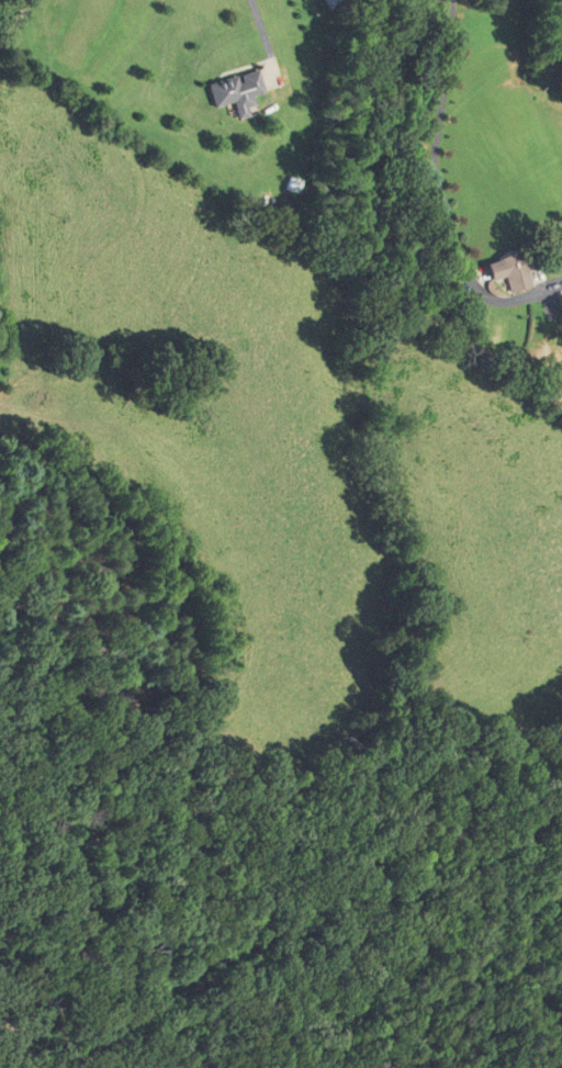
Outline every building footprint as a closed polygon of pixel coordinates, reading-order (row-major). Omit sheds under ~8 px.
[(262,93),(256,70),(206,84),(212,108),(232,102),(237,120),(253,115),(248,97),(262,93)] [(485,262),(490,281),(505,277),(509,293),(533,287),(529,271),(541,268),(535,248),(485,262)]
